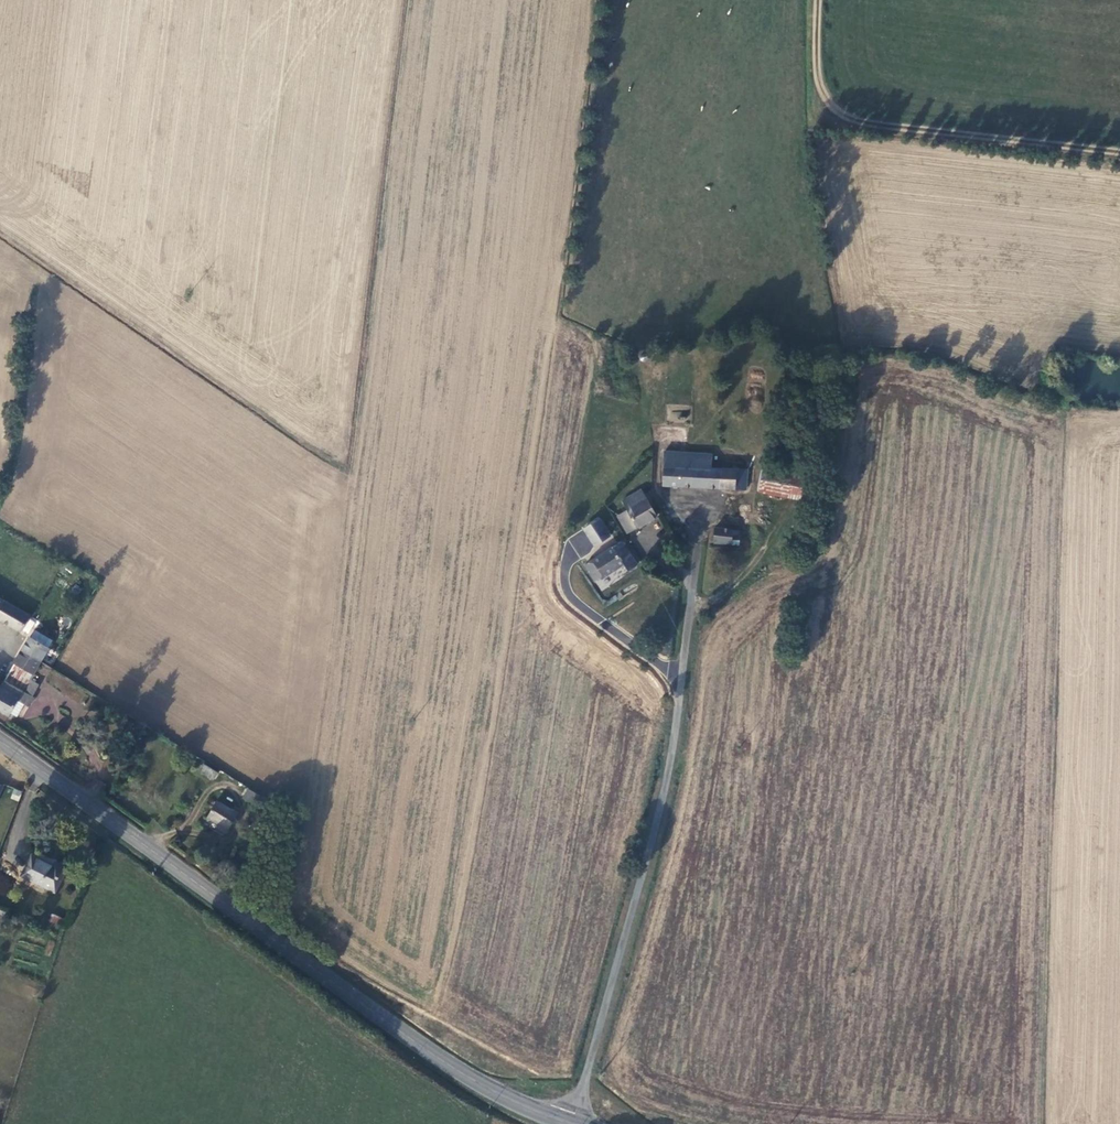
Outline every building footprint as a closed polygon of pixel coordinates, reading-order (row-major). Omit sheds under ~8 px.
[(712,454),(665,451),(663,484),(745,490),(747,468),(712,466),(712,454)] [(765,468),(759,490),(811,501),(817,478),(765,468)] [(618,514),(628,531),(656,515),(642,488),(622,499),(628,509),(618,514)] [(656,534),(662,528),(653,519),(633,538),(647,552),(660,538),(656,534)] [(591,545),(606,536),(597,522),(582,532),(591,545)] [(716,527),(713,541),(739,546),(741,537),(732,536),(733,530),(716,527)] [(667,535),(657,545),(662,551),(672,541),(667,535)] [(625,545),(623,546),(621,542),(614,548),(613,546),(585,565),(596,581),(624,562),(628,568),(637,563),(625,545)] [(30,615),(0,596),(0,618),(20,631),(30,615)] [(20,631),(26,636),(36,623),(30,618),(20,631)] [(49,648),(53,640),(39,631),(35,639),(49,648)] [(49,648),(35,639),(31,637),(16,662),(34,674),(42,662),(49,648)] [(25,705),(29,708),(35,697),(24,691),(6,680),(1,688),(0,687),(0,710),(8,715),(10,713),(18,700),(25,705)] [(10,713),(17,717),(25,705),(18,700),(10,713)] [(13,789),(10,799),(18,801),(22,791),(13,789)] [(246,796),(259,805),(264,798),(250,789),(246,796)] [(219,800),(209,816),(228,829),(239,813),(219,800)] [(33,855),(22,875),(54,890),(67,868),(55,861),(53,866),(33,855)]
